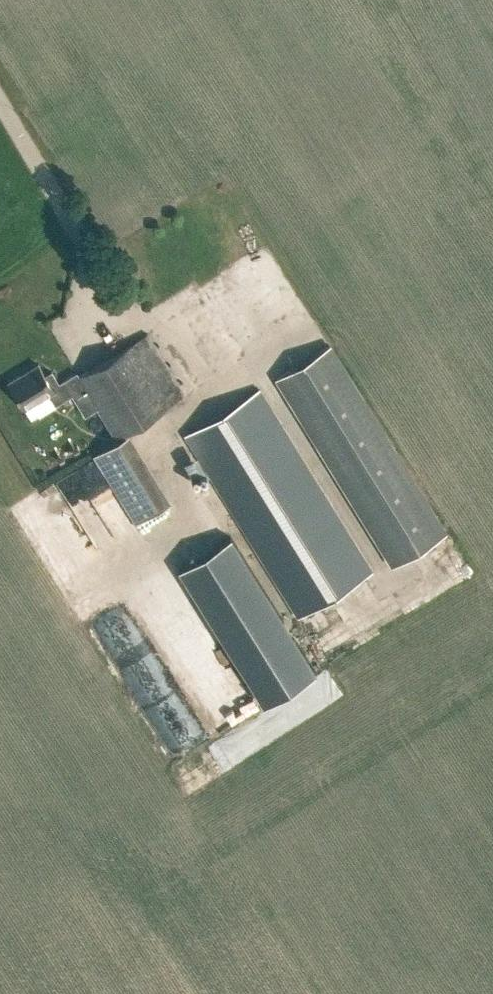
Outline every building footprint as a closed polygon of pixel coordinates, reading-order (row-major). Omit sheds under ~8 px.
[(185,396),(147,333),(79,374),(77,371),(59,382),(52,370),(45,374),(38,362),(8,381),(24,408),(48,393),(55,404),(85,386),(116,438),(185,396)] [(330,344),(278,377),(393,564),(445,531),(330,344)] [(298,616),(372,570),(259,388),(185,434),(298,616)] [(94,455),(136,523),(172,501),(130,432),(94,455)] [(37,491),(49,516),(74,504),(88,533),(99,528),(93,514),(95,513),(77,473),(37,491)] [(316,673),(231,537),(179,569),(264,706),(316,673)] [(331,676),(170,763),(186,793),(347,706),(331,676)]
